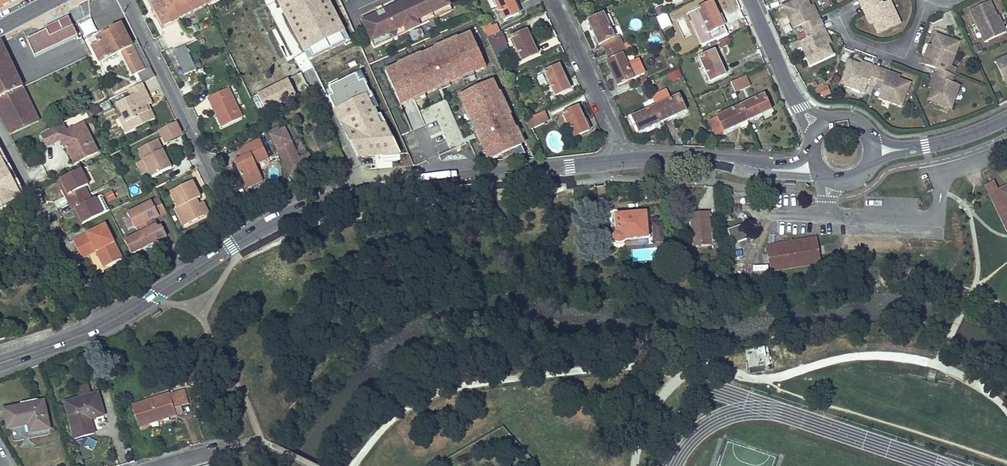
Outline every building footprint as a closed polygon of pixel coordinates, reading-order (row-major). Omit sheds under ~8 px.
[(170,0),(151,0),(163,26),(179,18),(170,0)] [(179,18),(205,5),(203,0),(170,0),(179,18)] [(304,53),(345,32),(328,0),(277,0),(304,53)] [(371,43),(404,27),(406,33),(419,27),(417,21),(449,6),(446,0),(418,0),(416,1),(416,0),(415,0),(407,4),(408,6),(397,11),(396,9),(387,13),(388,15),(379,19),(377,15),(361,22),(371,43)] [(494,0),(490,0),(487,2),(491,10),(497,8),(494,0)] [(497,8),(503,21),(519,14),(513,0),(494,0),(497,8)] [(803,32),(818,25),(809,5),(807,0),(790,0),(783,3),(794,28),(800,25),(803,32)] [(864,4),(873,22),(878,33),(900,23),(890,0),(888,0),(882,3),(881,0),(872,0),(864,4)] [(701,20),(708,33),(723,27),(712,2),(696,9),(696,10),(689,13),(694,24),(701,20)] [(989,2),(983,4),(998,35),(1006,32),(1002,24),(1000,25),(996,17),(989,2)] [(813,4),(809,5),(818,25),(822,24),(813,4)] [(864,4),(861,5),(870,24),(873,22),(864,4)] [(998,35),(983,4),(970,11),(984,42),(998,35)] [(449,6),(417,21),(419,27),(452,12),(449,6)] [(663,7),(656,10),(659,17),(665,14),(663,7)] [(587,22),(594,37),(597,36),(601,45),(602,44),(606,53),(622,46),(618,37),(614,39),(603,14),(587,22)] [(69,16),(45,27),(46,30),(50,36),(73,25),(69,16)] [(152,74),(149,67),(143,70),(119,24),(110,28),(111,31),(96,38),(98,43),(92,46),(100,62),(120,52),(132,75),(136,73),(139,80),(152,74)] [(490,24),(482,27),(487,38),(499,33),(495,26),(492,27),(490,24)] [(822,24),(818,25),(827,44),(830,42),(822,24)] [(46,30),(27,39),(35,55),(78,35),(73,25),(50,36),(46,30)] [(818,25),(803,32),(806,38),(800,41),(810,64),(832,54),(827,44),(818,25)] [(404,27),(371,43),(373,48),(406,33),(404,27)] [(723,27),(708,33),(710,40),(725,33),(723,27)] [(527,31),(511,38),(522,62),(538,55),(527,31)] [(470,33),(385,71),(400,105),(486,66),(470,33)] [(501,34),(487,39),(493,51),(506,44),(501,34)] [(929,45),(922,64),(936,69),(940,70),(942,63),(951,66),(959,43),(936,34),(932,46),(929,45)] [(77,59),(86,55),(78,37),(69,41),(77,59)] [(721,50),(732,44),(728,37),(717,42),(721,50)] [(0,43),(0,97),(22,88),(23,88),(1,43),(0,43)] [(622,46),(606,53),(610,62),(606,64),(613,79),(616,77),(620,86),(626,84),(630,81),(633,80),(632,79),(625,64),(622,57),(625,55),(625,54),(631,51),(627,43),(622,46)] [(184,45),(173,50),(184,75),(195,70),(184,45)] [(714,51),(698,59),(709,82),(724,75),(714,51)] [(996,61),(1005,81),(1006,80),(1006,56),(996,61)] [(634,60),(625,64),(632,79),(641,75),(634,60)] [(879,72),(859,65),(848,61),(840,84),(863,93),(866,85),(873,88),(879,72)] [(861,61),(859,65),(879,72),(880,68),(861,61)] [(559,66),(544,73),(554,97),(569,90),(559,66)] [(880,68),(879,72),(898,79),(899,76),(880,68)] [(678,69),(670,73),(673,80),(682,77),(678,69)] [(928,101),(951,109),(959,86),(952,83),(954,75),(940,70),(936,69),(929,87),(932,89),(928,101)] [(879,72),(873,88),(879,91),(877,97),(902,106),(910,83),(898,79),(879,72)] [(744,77),(730,83),(734,94),(749,87),(744,77)] [(297,99),(289,80),(256,95),(264,114),(297,99)] [(494,80),(461,96),(489,157),(491,156),(493,160),(503,156),(505,160),(515,155),(517,159),(527,154),(516,130),(518,129),(511,117),(510,117),(499,94),(501,93),(494,80)] [(630,81),(626,84),(629,92),(634,90),(630,81)] [(831,94),(827,85),(814,90),(816,95),(821,94),(822,97),(831,94)] [(188,86),(181,89),(184,95),(190,92),(188,86)] [(0,97),(0,117),(10,135),(39,121),(23,88),(22,88),(0,97)] [(207,99),(210,107),(213,105),(218,116),(215,117),(221,128),(242,118),(228,89),(207,99)] [(115,105),(121,118),(129,132),(154,119),(149,111),(147,112),(145,107),(150,104),(144,91),(115,105)] [(653,97),(657,106),(670,100),(666,91),(653,97)] [(657,106),(655,107),(661,120),(662,123),(676,116),(675,114),(684,110),(678,96),(670,100),(657,106)] [(763,96),(740,106),(746,119),(747,122),(761,115),(760,112),(768,108),(763,96)] [(448,100),(408,115),(410,121),(421,117),(424,125),(438,120),(449,148),(463,142),(448,100)] [(415,101),(404,106),(413,130),(425,125),(415,101)] [(739,126),(737,123),(746,119),(740,106),(717,117),(724,132),(739,126)] [(653,127),(652,124),(661,120),(655,107),(631,118),(638,134),(653,127)] [(577,108),(562,115),(573,138),(588,131),(577,108)] [(544,112),(525,121),(529,130),(548,121),(544,112)] [(129,132),(121,118),(117,120),(124,134),(129,132)] [(661,120),(652,124),(653,127),(655,131),(663,127),(661,124),(662,123),(661,120)] [(158,131),(165,145),(182,136),(176,122),(158,131)] [(63,123),(41,134),(47,147),(63,140),(75,165),(98,153),(84,126),(68,134),(63,123)] [(299,161),(290,143),(299,138),(294,127),(272,138),(291,177),(313,166),(308,157),(299,161)] [(158,140),(138,150),(153,178),(172,169),(158,140)] [(240,159),(233,162),(244,185),(261,177),(255,165),(268,159),(259,140),(240,149),(244,157),(240,159)] [(240,149),(236,151),(240,159),(244,157),(240,149)] [(326,160),(340,153),(338,149),(324,156),(326,160)] [(22,198),(0,156),(0,210),(22,198)] [(81,170),(60,180),(68,195),(65,196),(72,211),(75,210),(83,224),(103,214),(96,199),(92,201),(84,187),(88,185),(81,170)] [(261,177),(244,185),(247,189),(263,181),(261,177)] [(60,180),(58,181),(65,196),(68,195),(60,180)] [(984,185),(1006,231),(1006,186),(998,190),(994,180),(984,185)] [(203,217),(197,206),(195,200),(199,198),(191,182),(169,193),(177,209),(175,210),(183,226),(203,217)] [(118,198),(125,195),(121,186),(114,189),(118,198)] [(202,203),(197,206),(203,217),(207,214),(202,203)] [(75,210),(72,211),(80,226),(83,224),(75,210)] [(707,212),(689,214),(693,246),(710,244),(707,212)] [(140,219),(134,222),(136,223),(138,225),(143,235),(140,237),(146,247),(166,236),(161,226),(158,228),(151,213),(147,215),(146,213),(138,217),(140,219)] [(614,234),(613,236),(613,238),(614,240),(615,241),(617,242),(618,242),(620,242),(622,241),(623,239),(647,236),(644,213),(615,215),(617,232),(615,233),(614,234)] [(652,239),(661,240),(663,223),(654,222),(652,239)] [(73,241),(79,253),(92,247),(95,252),(98,251),(106,267),(121,259),(104,225),(73,241)] [(741,225),(727,229),(732,244),(746,239),(741,225)] [(816,237),(765,246),(770,272),(820,263),(816,237)] [(92,247),(79,253),(82,259),(95,252),(92,247)] [(98,251),(95,252),(103,268),(106,267),(98,251)] [(714,273),(716,296),(723,296),(720,272),(714,273)] [(769,368),(766,350),(746,353),(749,371),(769,368)] [(78,390),(81,399),(93,396),(90,386),(78,390)] [(183,390),(131,406),(138,426),(175,415),(173,408),(187,404),(183,390)] [(81,399),(65,404),(72,428),(90,423),(89,421),(103,417),(97,394),(93,396),(81,399)] [(43,401),(4,409),(7,428),(27,424),(29,432),(48,429),(43,401)] [(90,423),(72,428),(75,438),(93,433),(90,423)]
